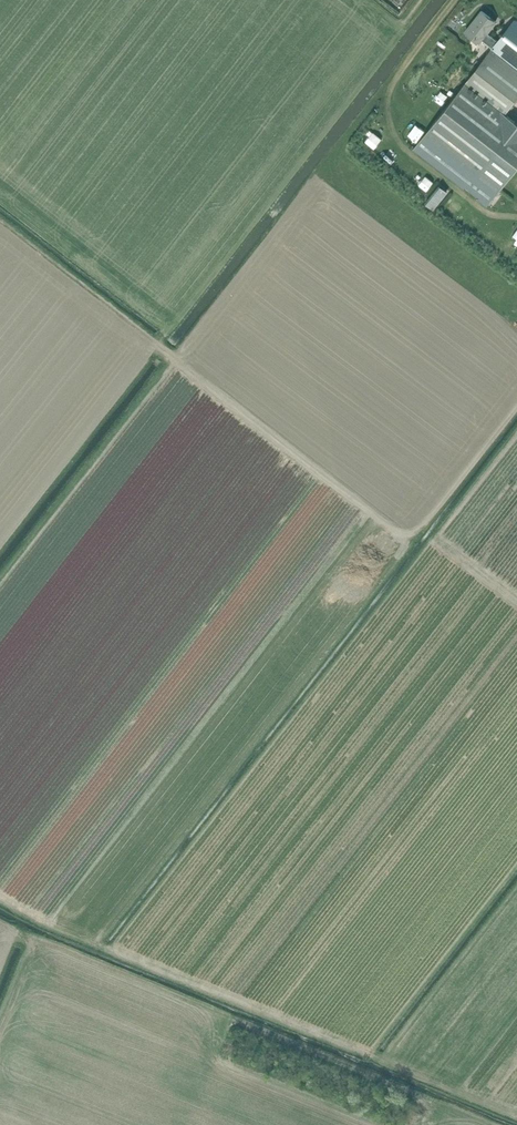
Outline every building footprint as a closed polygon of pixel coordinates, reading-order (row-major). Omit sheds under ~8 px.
[(493,47),(498,41),(488,33),(497,22),(482,10),(466,32),(480,43),(483,39),(493,47)] [(498,41),(493,47),(413,149),(487,207),(516,168),(516,122),(506,113),(516,100),(516,20),(516,19),(498,41)]
